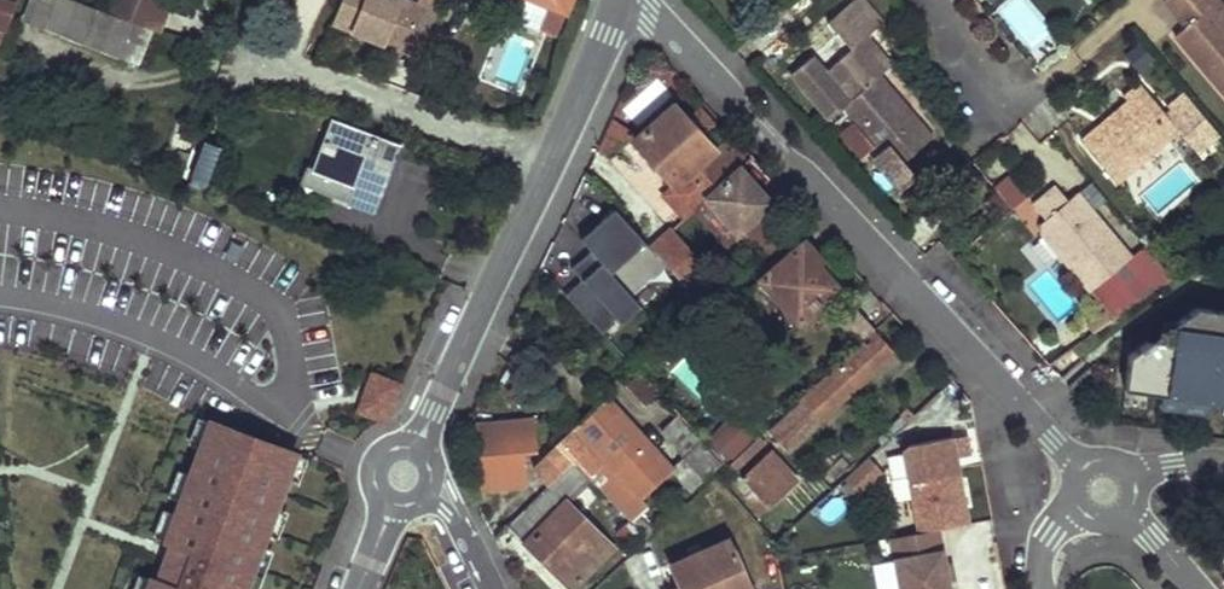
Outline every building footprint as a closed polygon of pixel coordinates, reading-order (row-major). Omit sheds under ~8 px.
[(8,19),(12,5),(14,0),(0,0),(0,37),(8,19)] [(23,19),(43,27),(53,0),(31,0),(23,19)] [(67,0),(53,0),(43,27),(119,58),(132,26),(128,25),(105,15),(67,0)] [(138,0),(112,0),(108,10),(105,15),(128,25),(138,0)] [(169,0),(138,0),(128,25),(132,26),(151,34),(157,36),(170,0),(169,0)] [(414,0),(339,0),(329,26),(422,62),(450,0),(417,0),(417,1),(414,0)] [(551,6),(552,5),(568,12),(573,0),(537,0),(551,6)] [(840,6),(867,37),(881,24),(860,0),(847,0),(840,6)] [(1054,31),(1029,0),(1009,0),(997,10),(1030,51),(1054,31)] [(1163,0),(1185,27),(1174,36),(1223,94),(1223,6),(1219,0),(1164,0),(1163,0)] [(811,54),(791,73),(834,122),(845,114),(842,111),(881,75),(891,65),(890,65),(867,37),(840,6),(824,20),(849,50),(826,71),(811,54)] [(269,29),(258,25),(253,37),(264,41),(269,29)] [(151,34),(132,26),(119,58),(139,67),(151,34)] [(286,35),(269,29),(264,41),(282,47),(286,35)] [(852,122),(839,134),(861,158),(874,147),(878,152),(918,119),(881,75),(842,111),(845,114),(852,122)] [(1167,115),(1140,83),(1125,96),(1129,101),(1082,141),(1117,182),(1178,130),(1198,154),(1221,136),(1183,91),(1167,104),(1172,111),(1167,115)] [(670,103),(633,140),(674,182),(677,185),(681,181),(699,201),(705,197),(733,170),(699,135),(711,124),(696,106),(683,118),(670,103)] [(878,152),(872,158),(901,189),(917,174),(905,161),(933,136),(918,119),(878,152)] [(623,139),(608,123),(600,141),(609,151),(623,139)] [(398,152),(330,126),(312,173),(355,190),(347,207),(372,217),(398,152)] [(207,184),(219,142),(200,137),(189,179),(207,184)] [(733,170),(705,197),(747,242),(778,209),(770,201),(737,167),(733,170)] [(312,173),(307,171),(300,189),(347,207),(355,190),(312,173)] [(1009,174),(994,185),(1014,208),(1027,197),(1009,174)] [(699,201),(681,181),(677,185),(674,182),(661,195),(682,218),(699,201)] [(1033,204),(1045,220),(1042,222),(1041,234),(1088,291),(1131,256),(1078,192),(1068,201),(1056,185),(1033,204)] [(612,206),(578,237),(588,248),(629,293),(644,280),(639,274),(658,256),(612,206)] [(805,238),(754,283),(793,326),(836,285),(817,263),(823,257),(805,238)] [(629,293),(588,248),(569,265),(580,277),(563,293),(600,332),(616,319),(620,323),(639,305),(629,293)] [(848,301),(833,316),(857,342),(873,327),(848,301)] [(1199,309),(1178,325),(1175,348),(1162,346),(1150,344),(1131,358),(1126,392),(1163,397),(1212,404),(1223,405),(1223,312),(1199,309)] [(1178,325),(1166,323),(1162,346),(1175,348),(1178,325)] [(1114,338),(1108,330),(1096,340),(1103,348),(1114,338)] [(766,434),(784,453),(893,352),(875,331),(766,434)] [(1121,345),(1114,338),(1103,348),(1109,355),(1121,345)] [(370,366),(353,411),(388,424),(407,380),(370,366)] [(1163,397),(1162,410),(1211,416),(1212,404),(1163,397)] [(596,403),(535,461),(538,473),(549,484),(575,461),(588,476),(645,537),(654,528),(634,506),(666,473),(596,403)] [(734,416),(712,437),(731,457),(752,437),(734,416)] [(683,458),(698,444),(673,418),(659,432),(683,458)] [(476,424),(480,484),(520,480),(517,455),(526,455),(526,450),(533,445),(530,420),(476,424)] [(204,424),(140,588),(242,588),(293,458),(204,424)] [(910,443),(902,449),(918,531),(937,527),(967,521),(957,471),(948,465),(954,457),(950,435),(910,443)] [(683,458),(671,470),(689,488),(716,462),(698,444),(683,458)] [(856,467),(871,482),(894,459),(881,444),(856,467)] [(766,507),(796,481),(768,450),(739,476),(766,507)] [(957,471),(954,457),(948,465),(957,471)] [(549,484),(505,522),(569,584),(610,544),(564,498),(588,476),(575,461),(549,484)] [(890,536),(900,588),(949,588),(947,578),(944,564),(937,527),(918,531),(890,536)] [(662,563),(674,588),(750,588),(725,536),(662,563)] [(953,577),(950,562),(944,564),(947,578),(953,577)]
